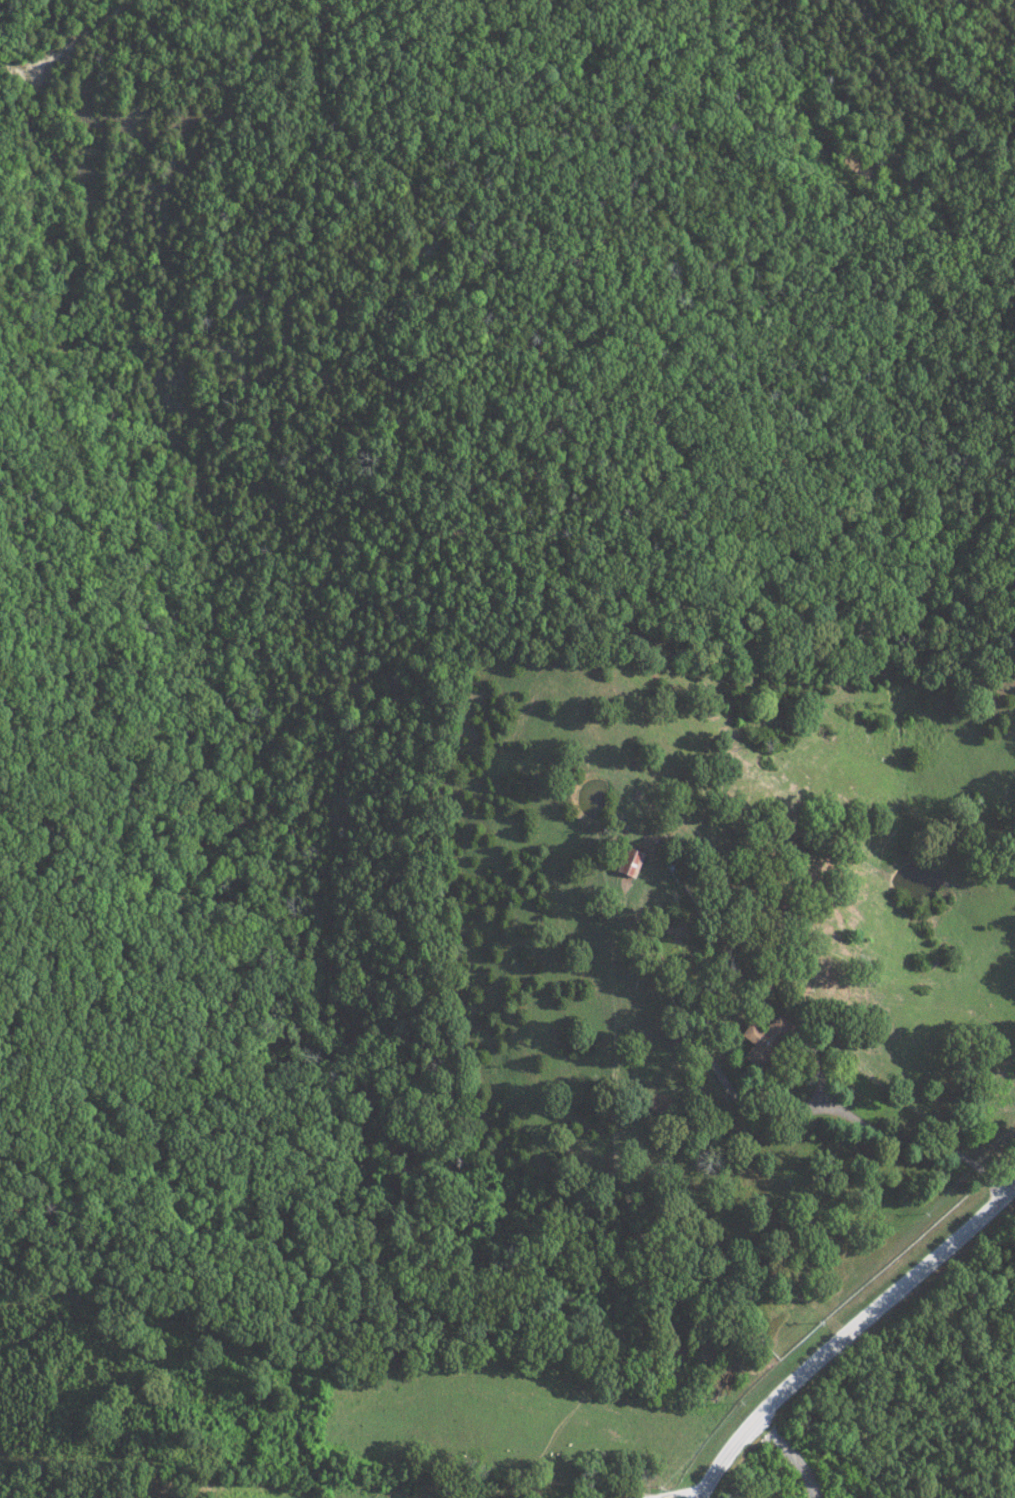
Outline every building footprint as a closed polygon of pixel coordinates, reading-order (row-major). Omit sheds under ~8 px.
[(632,878),(641,853),(622,846),(613,870),(632,878)]
